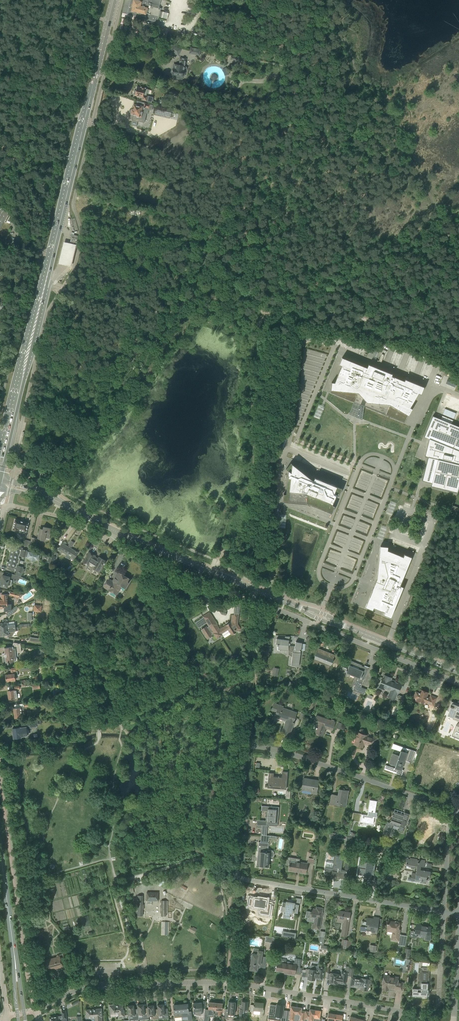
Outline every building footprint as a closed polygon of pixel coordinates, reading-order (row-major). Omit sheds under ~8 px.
[(140,1),(136,0),(133,0),(132,7),(131,14),(130,14),(137,16),(136,17),(145,19),(155,22),(156,18),(158,19),(161,8),(159,8),(161,0),(141,0),(140,1)] [(179,56),(182,50),(172,45),(169,51),(179,56)] [(186,66),(185,66),(186,59),(180,58),(179,65),(175,65),(175,67),(174,67),(172,74),(177,75),(177,78),(182,79),(183,76),(184,76),(185,71),(187,70),(187,68),(186,66)] [(207,79),(205,80),(206,87),(224,86),(223,75),(207,76),(207,79)] [(137,87),(135,95),(140,96),(142,97),(141,99),(147,101),(151,102),(153,97),(148,96),(146,95),(147,93),(148,93),(149,90),(148,89),(145,89),(141,88),(137,87)] [(170,94),(178,99),(181,95),(173,90),(170,94)] [(130,111),(130,112),(130,113),(131,114),(132,114),(133,114),(132,119),(132,120),(131,125),(137,126),(138,121),(144,122),(146,113),(148,113),(149,110),(151,110),(153,105),(144,103),(143,107),(139,106),(134,104),(133,109),(132,109),(131,110),(130,110),(130,111)] [(6,209),(3,208),(1,208),(0,210),(0,229),(4,222),(6,223),(6,222),(10,216),(9,215),(10,212),(6,209)] [(70,267),(75,247),(64,244),(60,265),(70,267)] [(318,373),(327,361),(324,352),(305,349),(304,354),(305,357),(310,358),(314,353),(318,355),(318,357),(314,358),(317,360),(314,361),(320,362),(314,364),(319,364),(318,367),(314,368),(312,364),(312,368),(308,369),(308,364),(304,361),(301,379),(303,381),(308,379),(303,378),(307,377),(308,373),(313,374),(314,370),(318,373)] [(331,392),(404,422),(412,409),(410,407),(418,393),(421,394),(424,387),(405,380),(404,381),(391,376),(392,374),(368,365),(367,368),(342,358),(339,365),(342,366),(335,383),(332,382),(331,392)] [(448,378),(446,383),(455,387),(457,382),(448,378)] [(445,409),(443,414),(454,419),(456,413),(445,409)] [(458,490),(458,427),(452,424),(453,420),(442,415),(441,419),(433,416),(424,437),(429,439),(428,443),(429,443),(428,448),(427,448),(425,456),(428,457),(422,481),(432,483),(431,487),(457,494),(458,489),(458,490)] [(313,481),(295,466),(291,463),(286,469),(288,471),(286,494),(283,494),(283,502),(310,504),(332,513),(335,506),(332,505),(334,499),(335,499),(335,497),(336,495),(339,496),(342,489),(331,484),(315,478),(314,479),(313,481)] [(26,531),(27,528),(28,523),(15,520),(13,530),(17,531),(17,534),(26,536),(27,532),(26,531)] [(40,527),(39,532),(38,539),(40,539),(40,540),(44,541),(45,538),(49,539),(51,534),(49,533),(51,528),(43,526),(43,529),(40,529),(41,527),(40,527)] [(62,543),(59,547),(58,550),(74,559),(78,553),(71,548),(74,542),(71,541),(68,546),(62,543)] [(25,550),(24,550),(22,549),(23,548),(19,547),(20,547),(17,546),(16,548),(12,547),(9,560),(8,560),(8,561),(7,561),(7,562),(7,565),(9,566),(8,569),(17,571),(17,572),(19,572),(20,572),(22,573),(22,572),(23,573),(24,569),(23,569),(23,567),(18,566),(18,567),(17,567),(17,564),(18,564),(20,558),(19,558),(20,555),(21,555),(20,556),(25,557),(25,556),(27,557),(27,558),(29,558),(29,560),(35,561),(35,560),(38,560),(39,554),(37,554),(36,554),(31,552),(27,551),(27,550),(25,550)] [(400,585),(411,557),(404,554),(403,557),(400,556),(400,555),(387,550),(388,547),(380,546),(377,578),(376,580),(371,592),(365,607),(372,610),(373,607),(382,611),(385,612),(383,614),(391,617),(403,587),(400,585)] [(89,552),(87,556),(83,562),(92,567),(92,568),(99,572),(104,564),(105,563),(105,561),(106,561),(99,557),(98,559),(94,557),(95,556),(89,552)] [(108,579),(105,583),(103,587),(108,590),(116,595),(121,586),(125,589),(129,583),(129,582),(130,580),(118,573),(113,582),(108,579)] [(8,576),(3,575),(2,575),(0,585),(0,586),(7,587),(7,588),(8,585),(11,586),(12,580),(9,579),(10,577),(9,577),(8,576)] [(7,594),(1,594),(1,600),(0,600),(0,608),(4,607),(4,611),(9,611),(12,610),(12,604),(7,604),(7,600),(7,594)] [(13,608),(14,609),(6,614),(8,617),(16,612),(18,608),(17,606),(13,608)] [(203,617),(195,622),(198,628),(206,623),(208,626),(207,627),(207,626),(201,629),(207,639),(213,636),(212,634),(213,633),(217,639),(223,635),(222,633),(228,629),(232,635),(236,632),(241,629),(238,624),(239,615),(234,614),(234,615),(233,615),(232,615),(231,621),(230,622),(220,629),(217,625),(218,625),(210,612),(209,612),(202,616),(203,616),(202,617),(203,617)] [(5,620),(3,620),(3,623),(0,624),(0,630),(15,628),(18,627),(15,628),(15,624),(8,625),(7,620),(5,620)] [(18,627),(15,628),(0,630),(0,633),(0,636),(8,635),(9,636),(11,635),(12,634),(12,632),(19,631),(18,627)] [(40,638),(30,637),(30,641),(39,642),(41,641),(42,641),(42,639),(43,639),(42,639),(43,634),(41,634),(40,638)] [(300,653),(301,651),(302,643),(296,641),(295,644),(295,646),(289,645),(288,645),(290,637),(285,636),(285,639),(276,638),(276,644),(277,644),(277,646),(277,650),(280,651),(280,650),(289,650),(293,651),(291,665),(299,666),(301,653),(300,653)] [(13,642),(13,647),(9,647),(4,648),(5,657),(3,657),(4,665),(13,663),(13,661),(17,661),(17,656),(18,656),(18,653),(21,652),(20,643),(13,642)] [(327,672),(333,659),(335,655),(329,653),(329,654),(325,652),(325,651),(319,648),(313,663),(317,665),(319,661),(326,663),(323,671),(327,672)] [(361,687),(367,673),(369,669),(362,666),(350,661),(346,672),(360,678),(357,686),(355,685),(353,690),(359,693),(364,695),(366,689),(361,687)] [(18,675),(17,671),(19,671),(24,670),(24,667),(19,667),(11,668),(10,668),(11,674),(6,675),(6,682),(15,680),(14,676),(18,675)] [(398,684),(390,680),(391,678),(384,675),(383,678),(379,688),(384,690),(385,688),(390,690),(388,696),(393,699),(393,700),(396,702),(399,696),(396,695),(397,693),(398,693),(400,687),(402,687),(403,684),(399,682),(398,684)] [(17,701),(16,690),(14,690),(8,691),(9,699),(9,702),(17,701)] [(416,692),(415,693),(415,694),(414,698),(417,699),(416,701),(423,704),(424,701),(433,705),(436,698),(431,695),(430,698),(426,696),(428,693),(421,690),(420,693),(419,692),(418,693),(418,692),(416,692)] [(447,715),(448,716),(449,715),(453,717),(454,716),(458,718),(458,706),(458,705),(458,704),(451,701),(447,710),(449,711),(447,715)] [(27,709),(27,708),(30,708),(30,709),(34,709),(33,702),(24,704),(24,707),(13,708),(15,719),(21,718),(20,714),(22,714),(21,710),(27,709)] [(293,722),(295,717),(296,712),(282,708),(283,706),(274,703),(272,709),(272,710),(273,709),(277,710),(275,714),(276,714),(275,717),(276,716),(284,718),(284,720),(287,721),(282,734),(289,737),(293,723),(294,723),(294,722),(293,722)] [(332,730),(334,725),(335,722),(317,716),(314,724),(317,725),(315,732),(323,735),(326,727),(327,727),(327,728),(332,730)] [(20,727),(12,728),(14,738),(21,737),(21,736),(27,736),(27,734),(28,734),(28,733),(28,732),(29,731),(28,730),(28,729),(27,728),(26,728),(26,727),(30,727),(36,726),(36,724),(38,724),(38,721),(21,723),(21,728),(20,728),(20,727)] [(357,737),(356,739),(354,744),(362,747),(364,741),(373,744),(372,746),(373,747),(376,738),(366,735),(357,732),(356,737),(357,737)] [(437,750),(438,741),(430,740),(429,743),(431,743),(430,748),(437,750)] [(415,751),(408,749),(407,753),(400,750),(399,755),(392,753),(389,763),(395,765),(394,768),(386,765),(384,769),(393,772),(393,770),(396,771),(396,773),(401,775),(403,770),(401,769),(404,760),(412,763),(415,751)] [(269,773),(268,788),(272,788),(272,785),(281,786),(281,789),(286,789),(287,777),(287,772),(282,771),(282,777),(273,777),(273,773),(269,773)] [(316,794),(318,785),(319,780),(303,778),(301,790),(311,791),(311,793),(316,794)] [(345,806),(347,795),(348,790),(339,789),(338,797),(335,797),(335,795),(332,794),(330,804),(333,804),(334,802),(337,803),(337,805),(345,806)] [(361,814),(360,822),(361,822),(373,824),(374,817),(376,818),(377,812),(375,812),(377,801),(380,802),(380,801),(370,800),(368,811),(369,811),(368,815),(367,815),(361,814)] [(257,820),(257,824),(262,825),(261,834),(266,835),(267,825),(277,826),(279,808),(279,807),(272,806),(269,806),(267,806),(262,806),(262,805),(261,810),(268,811),(267,814),(265,813),(265,817),(267,817),(267,820),(257,820)] [(402,832),(407,819),(409,814),(404,812),(404,814),(401,813),(400,814),(394,812),(394,811),(393,814),(392,815),(393,815),(391,820),(390,822),(387,821),(382,836),(388,839),(392,825),(393,826),(393,825),(399,827),(398,831),(402,832)] [(414,817),(413,829),(414,829),(414,828),(417,829),(417,825),(422,826),(421,842),(421,843),(425,843),(432,843),(432,838),(431,838),(432,825),(427,824),(427,818),(414,817)] [(273,850),(268,850),(268,843),(258,842),(256,866),(259,866),(259,867),(263,867),(263,866),(265,866),(266,867),(266,866),(268,866),(269,857),(272,857),(274,855),(274,852),(273,850)] [(325,866),(324,874),(333,875),(333,874),(335,875),(335,876),(336,876),(335,878),(340,879),(340,877),(346,878),(346,879),(349,864),(345,863),(344,870),(341,870),(343,859),(346,860),(346,861),(349,862),(350,857),(346,857),(346,858),(343,857),(343,856),(334,855),(333,861),(332,863),(333,863),(333,868),(325,866)] [(301,863),(299,863),(300,858),(287,856),(286,864),(289,865),(288,870),(296,872),(296,871),(301,872),(301,873),(305,873),(307,863),(301,862),(301,863)] [(404,857),(403,862),(406,863),(406,867),(414,869),(414,868),(417,868),(416,873),(412,872),(411,877),(411,878),(414,878),(413,882),(419,883),(420,883),(420,882),(426,883),(426,880),(429,880),(431,872),(430,872),(425,871),(420,870),(421,866),(424,867),(424,866),(425,863),(417,862),(417,860),(417,859),(410,858),(410,859),(408,858),(408,857),(404,857)] [(362,865),(361,868),(358,868),(357,872),(358,873),(358,872),(364,873),(363,883),(370,884),(372,872),(371,872),(372,870),(374,870),(375,863),(369,862),(369,863),(362,862),(362,865)] [(184,892),(187,888),(181,884),(178,888),(184,892)] [(158,892),(147,892),(147,901),(158,901),(158,892)] [(249,898),(248,906),(249,906),(249,905),(255,907),(260,907),(259,913),(269,915),(271,904),(268,903),(266,903),(267,899),(262,899),(260,898),(259,898),(259,899),(249,898)] [(297,913),(299,904),(283,902),(282,906),(285,907),(284,913),(283,916),(284,916),(283,917),(289,918),(290,914),(292,914),(293,912),(297,913)] [(319,929),(321,913),(322,908),(317,907),(316,909),(314,909),(311,908),(310,911),(307,911),(306,917),(310,918),(310,917),(315,918),(314,924),(313,924),(312,928),(319,929)] [(338,916),(338,919),(344,920),(342,933),(341,936),(346,937),(346,934),(349,918),(350,913),(343,912),(339,911),(338,916)] [(376,933),(379,918),(374,917),(374,920),(368,919),(368,918),(367,918),(367,921),(362,920),(360,930),(365,931),(366,929),(372,930),(372,932),(376,933)] [(398,931),(399,927),(399,922),(388,921),(388,923),(387,923),(387,924),(388,924),(387,929),(393,930),(392,939),(398,941),(399,937),(400,931),(398,931)] [(416,924),(415,929),(414,934),(421,935),(425,936),(425,939),(430,940),(431,935),(429,935),(431,927),(420,925),(420,924),(416,924)] [(400,937),(399,937),(398,941),(399,941),(398,945),(405,946),(407,935),(400,934),(400,937)] [(342,939),(341,948),(350,949),(352,940),(342,939)] [(266,960),(267,957),(261,956),(262,953),(264,953),(265,949),(262,949),(261,951),(258,950),(258,954),(252,953),(252,955),(251,955),(251,959),(252,959),(250,969),(257,970),(257,965),(260,965),(259,967),(265,968),(266,963),(267,961),(266,960)] [(63,967),(62,962),(60,956),(44,960),(47,971),(55,968),(56,969),(63,967)] [(301,959),(295,958),(294,962),(286,961),(286,959),(278,958),(278,960),(277,962),(276,970),(288,972),(288,974),(295,975),(296,966),(300,967),(301,959)] [(319,966),(318,971),(316,970),(309,969),(309,970),(306,969),(305,972),(309,973),(308,979),(310,979),(309,980),(312,981),(312,980),(314,980),(315,978),(317,978),(317,979),(322,980),(324,967),(319,966)] [(327,979),(330,979),(329,983),(337,984),(337,982),(345,983),(347,972),(342,971),(341,975),(338,975),(339,974),(331,973),(331,974),(328,973),(327,979)] [(428,983),(428,980),(427,980),(427,972),(422,972),(421,989),(412,988),(412,991),(412,996),(427,997),(427,992),(428,992),(428,989),(428,983)] [(384,975),(382,987),(383,987),(383,989),(388,990),(388,988),(389,988),(389,987),(391,987),(391,988),(402,990),(403,985),(403,983),(397,982),(398,977),(393,977),(393,978),(385,977),(385,975),(384,975)] [(367,991),(369,982),(369,980),(351,977),(351,980),(350,986),(360,988),(360,989),(367,991)] [(247,1011),(248,1004),(248,1001),(247,1001),(244,1000),(244,1001),(242,1001),(241,1005),(240,1005),(240,1006),(239,1017),(242,1017),(243,1017),(244,1011),(247,1011)] [(234,1014),(235,1007),(235,1002),(228,1002),(228,1009),(225,1009),(225,1017),(224,1018),(227,1019),(228,1014),(234,1014)] [(254,1005),(250,1004),(250,1012),(253,1012),(253,1013),(254,1014),(260,1015),(260,1016),(263,1016),(264,1008),(263,1008),(263,1003),(254,1002),(254,1005)] [(205,1014),(205,1009),(203,1009),(204,1007),(202,1006),(201,1003),(194,1003),(194,1011),(194,1015),(198,1016),(198,1020),(204,1020),(204,1016),(205,1014)] [(122,1005),(115,1005),(114,1004),(109,1005),(109,1008),(110,1008),(111,1013),(118,1013),(118,1017),(124,1016),(124,1012),(123,1012),(122,1005)] [(148,1016),(148,1009),(144,1009),(144,1004),(137,1004),(138,1010),(138,1015),(142,1015),(143,1017),(148,1017),(148,1016)] [(157,1005),(158,1010),(158,1015),(162,1015),(163,1018),(169,1017),(168,1009),(164,1010),(164,1004),(157,1005)] [(270,1004),(268,1019),(275,1020),(278,1020),(281,1020),(283,1013),(283,1010),(284,1006),(281,1006),(281,1004),(277,1004),(277,1005),(270,1004)] [(138,1015),(138,1010),(134,1010),(134,1005),(127,1005),(128,1016),(132,1016),(133,1018),(138,1018),(138,1015)] [(158,1015),(158,1010),(154,1011),(154,1005),(147,1005),(148,1009),(148,1016),(152,1016),(154,1019),(159,1019),(158,1015)] [(182,1017),(181,1005),(177,1005),(173,1005),(174,1013),(175,1017),(182,1017)] [(285,1020),(294,1020),(296,1007),(291,1006),(290,1011),(289,1011),(286,1010),(285,1020)] [(305,1011),(301,1010),(302,1008),(296,1007),(294,1020),(296,1020),(297,1020),(304,1020),(305,1011)] [(102,1014),(101,1009),(86,1010),(86,1015),(86,1019),(92,1019),(92,1020),(102,1020),(101,1017),(102,1017),(102,1014)] [(315,1010),(310,1009),(309,1011),(305,1011),(304,1020),(313,1020),(315,1010)] [(66,1010),(62,1011),(62,1016),(50,1017),(50,1020),(63,1020),(63,1019),(67,1018),(66,1010)] [(336,1014),(328,1013),(327,1020),(331,1020),(334,1020),(336,1014)]
